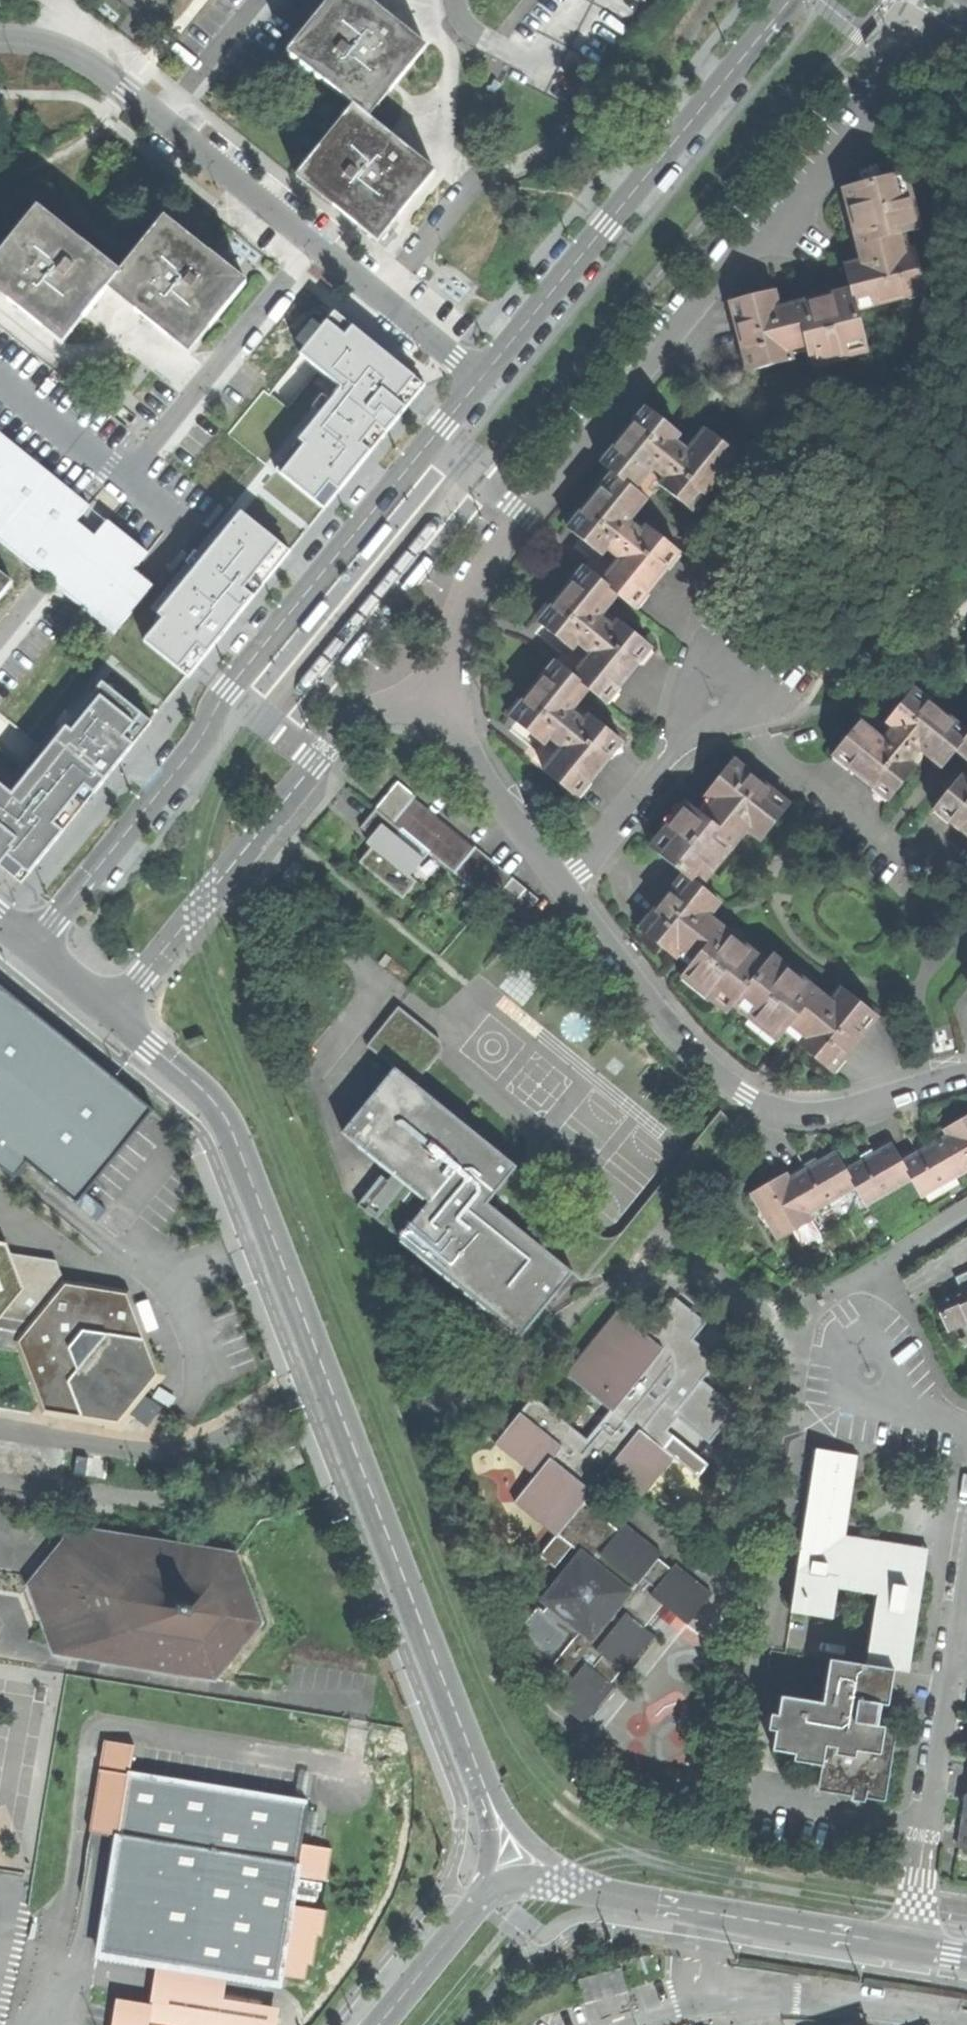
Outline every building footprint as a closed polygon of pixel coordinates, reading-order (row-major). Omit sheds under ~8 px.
[(361,108),(367,113),(388,87),(393,91),(398,84),(425,50),(400,31),(403,26),(385,11),(371,0),(339,0),(330,10),(325,6),(293,46),(329,75),(325,79),(361,108)] [(333,205),(374,238),(395,212),(400,216),(433,175),(408,154),(412,149),(390,132),(389,131),(367,113),(361,108),(339,134),(335,130),(302,171),(336,200),(333,205)] [(848,267),(854,290),(859,310),(927,292),(916,249),(902,253),(898,236),(921,229),(920,227),(923,226),(914,193),(912,194),(906,174),(846,190),(855,233),(858,250),(861,263),(848,267)] [(0,256),(0,284),(11,293),(7,298),(28,316),(58,341),(79,314),(84,318),(112,283),(118,276),(82,246),(85,242),(45,210),(24,236),(19,232),(11,243),(2,253),(0,256)] [(127,264),(118,276),(112,283),(139,304),(135,309),(150,321),(185,349),(205,322),(210,327),(244,285),(211,258),(209,256),(211,251),(171,220),(150,246),(146,242),(140,249),(127,264)] [(734,302),(750,370),(793,358),(791,345),(807,341),(813,363),(815,363),(816,367),(848,359),(848,356),(869,350),(859,310),(854,290),(808,302),(794,304),(781,306),(777,291),(734,302)] [(324,510),(425,385),(335,312),(300,355),(341,388),(330,402),(320,414),(275,470),(324,510)] [(296,339),(305,347),(322,326),(312,318),(296,339)] [(312,407),(320,414),(330,402),(322,395),(312,407)] [(603,463),(612,471),(649,501),(651,503),(664,488),(695,512),(699,512),(709,499),(708,498),(729,473),(730,475),(740,460),(741,457),(706,430),(693,445),(683,437),(647,408),(603,463)] [(115,634),(136,608),(154,585),(135,570),(149,554),(108,521),(96,537),(78,522),(90,506),(79,496),(0,433),(0,541),(83,608),(115,634)] [(608,575),(602,583),(618,596),(636,609),(680,554),(635,517),(649,501),(612,471),(600,485),(601,488),(581,512),(579,511),(568,525),(568,528),(594,549),(603,557),(596,565),(608,575)] [(188,677),(291,551),(241,511),(203,558),(195,552),(187,562),(195,568),(158,614),(163,618),(144,642),(188,677)] [(369,556),(372,559),(400,524),(394,519),(391,523),(369,550),(366,554),(369,556)] [(434,558),(431,555),(403,589),(410,595),(412,591),(434,564),(437,560),(434,558)] [(590,654),(572,677),(590,691),(607,704),(651,650),(605,612),(618,596),(602,583),(583,568),(580,567),(568,584),(568,586),(553,605),(550,605),(539,621),(539,625),(573,652),(578,645),(583,649),(590,654)] [(9,588),(0,581),(0,599),(9,588)] [(306,632),(310,635),(338,600),(331,595),(329,598),(307,625),(303,629),(306,632)] [(373,634),(369,631),(341,666),(348,671),(351,667),(372,640),(376,636),(373,634)] [(526,756),(578,798),(623,743),(577,706),(590,691),(572,677),(555,664),(554,665),(552,663),(540,677),(542,678),(522,703),(520,701),(510,714),(512,718),(527,730),(544,745),(537,753),(532,750),(526,756)] [(1,862),(18,876),(23,881),(33,869),(64,830),(95,793),(135,743),(155,718),(103,676),(65,723),(9,792),(0,785),(0,862),(1,862)] [(889,802),(918,768),(913,763),(917,758),(921,752),(942,769),(956,752),(966,739),(966,728),(957,720),(956,722),(931,703),(932,701),(919,690),(916,691),(888,724),(872,711),(835,757),(889,802)] [(956,752),(966,760),(966,739),(956,752)] [(652,847),(685,874),(702,887),(732,850),(730,847),(745,827),(762,840),(790,805),(735,760),(707,795),(722,807),(716,815),(711,821),(688,802),(686,803),(689,807),(669,833),(666,831),(652,847)] [(964,776),(936,811),(966,835),(966,779),(964,776)] [(401,829),(494,904),(515,877),(480,848),(475,849),(399,783),(377,809),(401,829)] [(396,835),(401,829),(377,809),(361,828),(378,841),(360,862),(396,893),(403,899),(418,882),(411,876),(425,860),(396,835)] [(676,957),(689,942),(707,919),(720,902),(702,887),(685,874),(642,929),(676,957)] [(736,1005),(768,964),(729,933),(727,934),(707,919),(689,942),(695,947),(702,953),(684,976),(686,978),(690,974),(715,995),(712,1000),(729,1013),(736,1005)] [(834,1073),(878,1017),(843,989),(833,1001),(774,956),(768,964),(736,1005),(751,1018),(749,1020),(776,1042),(797,1017),(803,1022),(811,1028),(798,1044),(834,1073)] [(0,984),(0,985),(0,1167),(14,1178),(26,1163),(76,1204),(153,1109),(0,984)] [(368,1047),(396,1070),(415,1084),(439,1055),(428,1045),(434,1037),(400,1009),(368,1047)] [(415,1084),(396,1070),(345,1133),(394,1173),(430,1202),(402,1238),(522,1336),(548,1304),(573,1273),(488,1204),(516,1167),(415,1084)] [(946,1132),(966,1168),(966,1116),(945,1130),(946,1132)] [(901,1159),(913,1179),(924,1197),(927,1195),(958,1177),(966,1171),(966,1168),(946,1132),(922,1146),(901,1159)] [(867,1154),(844,1167),(857,1188),(867,1205),(913,1179),(901,1159),(891,1140),(867,1154)] [(810,1164),(788,1176),(811,1215),(857,1188),(844,1167),(834,1150),(810,1164)] [(358,1204),(402,1238),(430,1202),(394,1173),(387,1181),(389,1183),(385,1186),(378,1180),(358,1204)] [(760,1216),(776,1242),(813,1219),(811,1215),(788,1176),(787,1173),(748,1196),(760,1216)] [(965,1188),(958,1177),(927,1195),(933,1207),(965,1188)] [(49,1413),(119,1426),(159,1375),(128,1295),(66,1285),(56,1259),(0,1251),(0,1329),(29,1335),(21,1345),(30,1366),(49,1413)] [(947,1329),(966,1320),(966,1324),(966,1269),(954,1275),(960,1288),(948,1294),(933,1302),(947,1329)] [(619,1312),(568,1374),(613,1410),(588,1441),(535,1397),(497,1443),(537,1475),(516,1501),(556,1532),(559,1535),(584,1505),(608,1476),(638,1499),(655,1478),(672,1458),(641,1432),(665,1403),(676,1412),(668,1420),(705,1450),(724,1426),(738,1408),(704,1379),(719,1359),(705,1348),(695,1339),(707,1323),(678,1299),(647,1336),(619,1312)] [(881,1594),(869,1664),(911,1671),(926,1574),(915,1571),(916,1559),(904,1556),(905,1543),(849,1534),(850,1528),(862,1453),(820,1446),(795,1611),(813,1614),(837,1618),(842,1586),(843,1575),(883,1582),(881,1594)] [(619,1531),(584,1505),(559,1535),(556,1532),(538,1554),(541,1557),(552,1565),(570,1544),(579,1552),(540,1602),(578,1634),(555,1664),(573,1679),(556,1700),(587,1725),(616,1688),(612,1685),(623,1672),(627,1675),(643,1655),(655,1638),(645,1629),(663,1606),(687,1625),(711,1595),(675,1566),(672,1570),(659,1560),(661,1555),(625,1525),(619,1531)] [(29,1584),(54,1655),(134,1668),(213,1681),(261,1622),(236,1555),(76,1527),(29,1584)] [(843,1575),(842,1586),(881,1594),(883,1582),(843,1575)] [(659,1636),(636,1666),(646,1675),(670,1645),(659,1636)] [(822,1768),(819,1792),(858,1799),(889,1804),(900,1731),(880,1728),(883,1707),(891,1708),(893,1700),(894,1687),(886,1685),(888,1671),(833,1662),(826,1704),(784,1699),(775,1753),(796,1756),(796,1763),(822,1768)] [(114,1831),(124,1769),(128,1741),(100,1737),(86,1827),(114,1831)] [(114,1831),(94,1958),(149,1967),(222,1978),(275,1986),(277,1971),(297,1840),(304,1797),(124,1769),(114,1831)] [(322,1843),(297,1840),(277,1971),(302,1975),(304,1961),(310,1962),(314,1933),(318,1934),(331,1845),(322,1843)] [(149,1967),(144,2000),(110,1995),(106,2024),(271,2024),(274,2004),(219,1996),(222,1978),(149,1967)] [(586,1997),(629,1989),(624,1967),(582,1975),(586,1997)]
